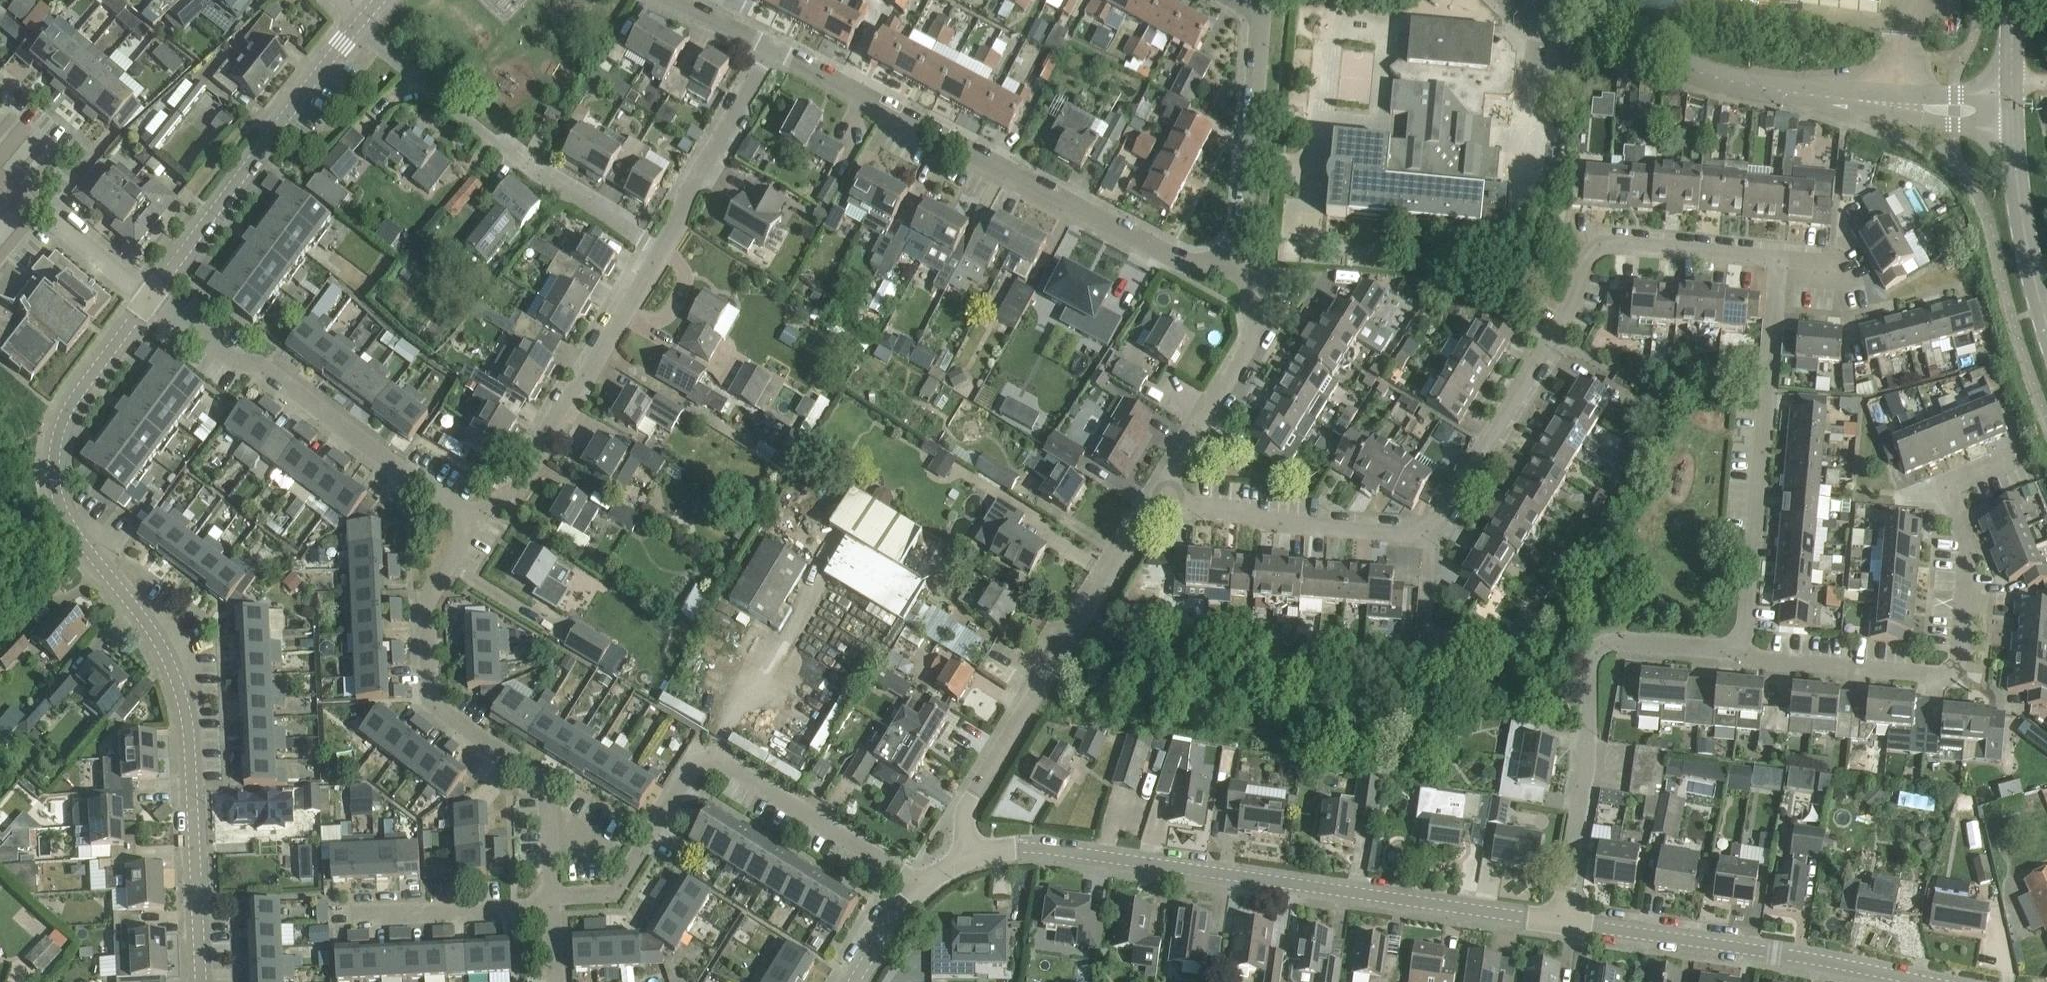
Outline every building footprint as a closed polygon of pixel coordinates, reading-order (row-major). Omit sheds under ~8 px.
[(7,12),(23,23),(38,4),(33,0),(16,0),(7,12)] [(124,10),(126,7),(119,1),(119,2),(116,0),(105,0),(102,4),(111,11),(118,17),(124,10)] [(141,17),(153,26),(168,14),(183,0),(154,0),(141,17)] [(168,14),(183,30),(208,7),(202,0),(183,0),(168,14)] [(211,0),(237,20),(252,0),(212,0),(211,0)] [(777,12),(784,0),(754,0),(777,12)] [(777,12),(801,25),(814,0),(784,0),(777,12)] [(824,37),(838,9),(821,0),(814,0),(801,25),(824,37)] [(905,12),(911,0),(889,0),(887,3),(905,12)] [(1015,7),(1016,7),(1026,12),(1032,0),(1019,0),(1015,7)] [(1059,11),(1069,17),(1078,0),(1065,0),(1059,11)] [(1135,0),(1105,0),(1096,18),(1119,31),(1127,16),(1135,0)] [(1127,16),(1149,28),(1164,1),(1162,0),(1135,0),(1127,16)] [(1879,13),(1881,0),(1781,0),(1879,13)] [(1008,21),(1015,7),(1006,1),(998,15),(1008,21)] [(1186,13),(1164,1),(1149,28),(1154,31),(1172,40),(1186,13)] [(853,17),(838,9),(824,37),(848,49),(870,7),(860,2),(853,17)] [(22,26),(32,35),(47,17),(51,13),(40,4),(22,26)] [(265,15),(274,22),(281,13),(272,6),(265,15)] [(140,24),(124,10),(118,17),(115,20),(123,26),(132,33),(140,24)] [(1210,26),(1186,13),(1172,40),(1186,48),(1178,63),(1187,68),(1210,26)] [(940,15),(936,23),(945,28),(949,20),(940,15)] [(251,46),(243,56),(271,80),(286,61),(270,48),(277,39),(270,33),(273,23),(264,16),(244,40),(251,46)] [(30,38),(5,17),(0,23),(0,29),(22,47),(30,38)] [(35,62),(45,71),(76,34),(58,19),(54,23),(47,17),(32,35),(30,38),(22,47),(15,56),(30,68),(35,62)] [(869,60),(892,72),(907,44),(893,37),(901,23),(891,18),(869,60)] [(647,64),(665,34),(644,21),(632,43),(621,37),(608,59),(619,66),(627,52),(647,64)] [(928,37),(938,42),(945,28),(936,23),(935,22),(928,37)] [(1410,116),(1490,123),(1491,123),(1492,122),(1483,121),(1485,97),(1509,99),(1513,96),(1514,92),(1513,92),(1509,87),(1510,75),(1515,76),(1517,55),(1516,55),(1516,57),(1512,57),(1513,51),(1504,40),(1497,46),(1497,48),(1493,48),(1494,31),(1411,23),(1408,63),(1399,62),(1390,70),(1398,81),(1400,81),(1400,84),(1394,84),(1393,85),(1395,85),(1392,113),(1391,113),(1391,114),(1410,116)] [(149,31),(140,24),(132,33),(141,41),(149,31)] [(1057,26),(1045,47),(1062,57),(1069,44),(1064,41),(1069,33),(1057,26)] [(945,28),(938,42),(948,48),(956,33),(945,28)] [(1033,28),(1028,38),(1039,44),(1045,34),(1033,28)] [(56,91),(92,47),(76,34),(45,71),(55,80),(50,86),(56,91)] [(659,90),(670,96),(683,74),(673,68),(686,46),(665,34),(647,64),(657,69),(651,78),(662,85),(659,90)] [(1141,43),(1130,37),(1123,52),(1134,57),(1141,43)] [(992,52),(1002,57),(1008,46),(997,41),(992,52)] [(1141,43),(1134,57),(1144,63),(1152,48),(1146,45),(1142,42),(1141,43)] [(892,72),(916,85),(930,57),(907,44),(892,72)] [(152,55),(162,64),(172,54),(163,45),(152,55)] [(67,89),(77,98),(108,61),(92,47),(56,91),(62,95),(67,89)] [(974,62),(984,67),(992,52),(982,47),(974,62)] [(117,51),(110,58),(124,71),(131,63),(117,51)] [(1002,57),(992,52),(984,67),(994,72),(1002,57)] [(693,80),(683,74),(670,96),(672,97),(681,102),(688,91),(708,102),(712,95),(730,65),(709,53),(693,80)] [(271,80),(243,56),(233,67),(226,61),(212,79),(232,96),(239,87),(255,100),(271,80)] [(916,85),(939,97),(954,69),(930,57),(916,85)] [(83,113),(88,117),(115,85),(116,86),(125,74),(108,61),(77,98),(88,107),(83,113)] [(135,63),(128,72),(137,80),(144,71),(135,63)] [(939,97),(963,109),(977,81),(954,69),(939,97)] [(1053,74),(1045,69),(1040,78),(1048,82),(1053,74)] [(602,74),(595,70),(590,79),(597,83),(602,74)] [(1184,70),(1170,95),(1190,105),(1203,80),(1184,70)] [(963,109),(986,121),(1001,93),(977,81),(963,109)] [(174,110),(193,87),(186,82),(168,105),(174,110)] [(174,110),(183,116),(206,88),(197,82),(193,87),(174,110)] [(594,82),(588,92),(598,98),(604,88),(594,82)] [(115,85),(88,117),(94,122),(99,116),(110,126),(111,124),(120,131),(140,106),(116,86),(115,85)] [(1014,100),(1001,93),(986,121),(1009,134),(1031,91),(1021,86),(1014,100)] [(640,98),(634,92),(627,99),(633,105),(640,98)] [(1170,108),(1185,116),(1191,106),(1190,105),(1170,95),(1168,94),(1162,104),(1170,108)] [(1593,96),(1593,115),(1614,115),(1614,96),(1593,96)] [(1066,137),(1056,157),(1081,171),(1100,138),(1090,132),(1097,120),(1068,104),(1054,130),(1066,137)] [(824,119),(801,106),(782,139),(805,152),(806,150),(835,165),(845,148),(816,132),(824,119)] [(563,157),(584,169),(602,140),(582,127),(590,113),(579,107),(566,129),(576,135),(563,157)] [(1637,118),(1638,108),(1630,107),(1629,117),(1637,118)] [(550,108),(545,117),(557,124),(562,116),(550,108)] [(1180,125),(1174,136),(1202,151),(1213,131),(1185,116),(1170,108),(1165,118),(1180,125)] [(1646,109),(1638,108),(1637,118),(1645,119),(1646,109)] [(1109,130),(1103,140),(1114,147),(1131,116),(1120,110),(1117,116),(1111,113),(1103,126),(1109,130)] [(1682,112),(1681,112),(1674,111),(1673,121),(1681,122),(1682,112)] [(182,119),(173,112),(168,119),(153,137),(144,147),(153,155),(154,154),(161,145),(182,119)] [(221,112),(210,126),(221,135),(232,122),(221,112)] [(146,132),(153,137),(168,119),(161,113),(146,132)] [(1694,113),(1686,113),(1685,123),(1693,123),(1694,113)] [(1490,123),(1410,116),(1408,143),(1334,137),(1331,167),(1340,167),(1339,177),(1330,176),(1327,215),(1481,229),(1479,247),(1510,250),(1512,220),(1505,219),(1507,193),(1493,192),(1494,182),(1497,182),(1497,181),(1496,181),(1499,153),(1500,153),(1500,152),(1487,151),(1490,123)] [(1729,127),(1730,117),(1722,116),(1721,126),(1729,127)] [(1134,117),(1130,126),(1141,131),(1145,123),(1134,117)] [(1737,117),(1730,117),(1729,127),(1736,127),(1737,117)] [(1774,131),(1775,121),(1767,120),(1766,130),(1774,131)] [(1789,132),(1797,133),(1798,123),(1790,122),(1789,132)] [(1798,123),(1797,133),(1797,135),(1810,136),(1815,136),(1816,124),(1798,123)] [(395,135),(383,126),(365,149),(386,165),(390,160),(398,166),(404,159),(420,172),(414,180),(430,193),(444,174),(452,164),(437,153),(412,133),(409,137),(399,129),(395,135)] [(703,133),(692,126),(686,135),(698,142),(703,133)] [(1143,133),(1137,143),(1153,151),(1158,141),(1143,133)] [(750,136),(737,156),(750,164),(763,145),(750,136)] [(1163,157),(1191,172),(1202,151),(1174,136),(1163,157)] [(685,137),(679,147),(688,152),(693,143),(685,137)] [(618,160),(628,166),(642,144),(630,138),(622,152),(602,140),(584,169),(588,171),(587,176),(599,183),(603,180),(605,181),(618,160)] [(1147,162),(1153,151),(1137,143),(1132,154),(1147,162)] [(652,150),(642,144),(628,166),(638,172),(625,194),(646,206),(664,176),(643,164),(652,150)] [(164,147),(161,145),(154,154),(157,156),(164,147)] [(359,162),(341,146),(323,167),(326,170),(321,176),(316,177),(307,190),(337,213),(349,197),(335,187),(339,181),(341,183),(359,162)] [(1622,208),(1629,209),(1633,171),(1632,171),(1635,148),(1625,147),(1623,159),(1624,159),(1623,174),(1610,172),(1606,210),(1621,211),(1622,208)] [(134,157),(144,165),(152,156),(143,148),(134,157)] [(1645,150),(1635,148),(1632,171),(1633,171),(1629,209),(1630,209),(1630,206),(1637,207),(1637,210),(1652,211),(1654,189),(1656,170),(1655,170),(1656,160),(1644,159),(1645,150)] [(1703,151),(1701,174),(1699,193),(1698,212),(1698,209),(1706,210),(1705,213),(1720,214),(1725,165),(1711,163),(1712,152),(1703,151)] [(162,165),(153,157),(145,167),(155,174),(162,165)] [(1181,192),(1191,172),(1163,157),(1152,177),(1181,192)] [(1129,166),(1117,159),(1109,175),(1121,181),(1129,166)] [(1788,223),(1792,186),(1794,162),(1783,161),(1781,172),(1783,173),(1782,185),(1769,184),(1766,221),(1781,223),(1781,220),(1788,220),(1788,223)] [(117,164),(110,172),(98,162),(81,182),(94,193),(84,205),(90,210),(95,204),(105,213),(127,186),(134,178),(117,164)] [(1656,170),(1654,189),(1652,211),(1653,211),(1653,208),(1667,209),(1668,206),(1675,207),(1683,207),(1683,211),(1698,212),(1699,193),(1701,174),(1685,173),(1685,164),(1679,163),(1673,163),(1673,172),(1656,170)] [(1743,216),(1747,178),(1748,165),(1725,164),(1725,165),(1720,214),(1721,214),(1721,211),(1728,212),(1728,215),(1743,216)] [(1857,165),(1845,164),(1842,195),(1854,197),(1857,165)] [(1591,209),(1606,210),(1610,172),(1587,170),(1585,184),(1574,183),(1572,207),(1584,208),(1584,205),(1592,206),(1591,209)] [(862,227),(864,228),(889,178),(878,173),(876,176),(866,171),(848,205),(849,206),(846,212),(836,206),(832,214),(826,225),(825,227),(837,233),(846,216),(863,225),(862,227)] [(471,174),(446,210),(458,218),(482,182),(471,174)] [(282,203),(279,207),(299,222),(312,204),(288,185),(286,188),(271,177),(263,188),(282,203)] [(1170,213),(1181,192),(1152,177),(1146,188),(1132,181),(1127,191),(1170,213)] [(111,228),(116,232),(143,200),(143,201),(157,184),(152,179),(145,187),(134,178),(127,186),(105,213),(116,222),(111,228)] [(841,185),(831,178),(818,200),(829,206),(841,185)] [(899,184),(889,178),(864,228),(882,237),(874,254),(875,255),(871,263),(871,267),(879,272),(897,238),(887,233),(897,215),(908,193),(897,188),(899,184)] [(1766,221),(1769,184),(1747,182),(1747,179),(1747,178),(1743,216),(1751,217),(1751,220),(1766,221)] [(542,205),(512,180),(491,206),(495,210),(466,246),(487,263),(517,227),(521,230),(542,205)] [(143,200),(116,232),(134,248),(176,199),(157,184),(143,201),(143,200)] [(1806,187),(1792,186),(1788,223),(1803,225),(1804,222),(1811,222),(1811,225),(1831,227),(1835,186),(1807,184),(1806,187)] [(785,204),(758,188),(748,206),(740,201),(726,224),(736,229),(729,242),(748,253),(755,242),(765,248),(783,217),(779,215),(785,204)] [(904,255),(922,264),(950,211),(940,205),(937,209),(927,203),(916,225),(906,244),(897,238),(879,272),(887,276),(891,274),(895,265),(898,267),(904,255)] [(312,204),(299,222),(330,245),(334,239),(323,230),(332,218),(312,204)] [(266,224),(286,239),(299,222),(279,207),(266,224)] [(826,225),(832,214),(818,207),(812,218),(826,225)] [(946,292),(957,272),(945,265),(948,258),(951,260),(958,247),(969,226),(959,220),(961,216),(950,211),(922,264),(940,274),(934,286),(946,292)] [(999,248),(1011,254),(1024,229),(1000,217),(986,244),(974,238),(965,260),(987,271),(999,248)] [(1861,246),(1868,259),(1902,240),(1891,220),(1879,227),(1873,217),(1851,229),(1857,240),(1860,239),(1864,245),(1861,246)] [(286,239),(306,254),(315,242),(326,250),(330,245),(299,222),(286,239)] [(266,224),(254,241),(273,256),(286,239),(266,224)] [(403,236),(388,224),(375,240),(390,252),(403,236)] [(1047,242),(1024,229),(1011,254),(1022,260),(1014,274),(1026,280),(1047,242)] [(587,241),(597,248),(605,236),(594,230),(587,241)] [(554,263),(577,276),(583,267),(603,279),(616,258),(597,248),(587,241),(575,234),(563,255),(560,253),(554,263)] [(554,263),(560,253),(560,252),(536,237),(528,247),(529,248),(554,263)] [(286,239),(273,256),(304,279),(308,273),(297,265),(306,254),(286,239)] [(1913,261),(1902,240),(1868,259),(1876,272),(1879,271),(1882,277),(1879,279),(1886,290),(1906,278),(1901,268),(1913,261)] [(241,259),(260,273),(273,256),(254,241),(241,259)] [(0,298),(0,348),(3,350),(0,353),(0,354),(9,362),(8,364),(19,373),(20,372),(31,380),(59,347),(66,353),(88,327),(87,326),(90,320),(93,322),(111,300),(55,253),(47,263),(42,260),(31,273),(35,277),(13,303),(0,298)] [(260,273),(280,288),(289,276),(300,284),(304,279),(273,256),(260,273)] [(241,259),(228,276),(247,291),(260,273),(241,259)] [(570,287),(577,276),(554,263),(547,274),(551,276),(539,296),(549,302),(579,320),(591,299),(570,287)] [(351,275),(370,291),(379,281),(360,265),(351,275)] [(209,291),(234,309),(247,291),(228,276),(225,281),(205,266),(196,277),(211,288),(209,291)] [(1112,291),(1065,267),(1048,298),(1090,321),(1083,335),(1108,349),(1124,320),(1102,309),(1112,291)] [(260,273),(247,291),(278,314),(286,320),(290,315),(282,308),(271,300),(280,288),(260,273)] [(1036,292),(1017,281),(996,319),(1014,330),(1036,292)] [(1325,320),(1357,340),(1380,354),(1392,335),(1369,321),(1385,294),(1365,281),(1349,307),(1337,300),(1336,301),(1339,302),(1336,307),(1335,309),(1333,307),(1325,320)] [(1653,340),(1654,324),(1657,286),(1642,285),(1642,288),(1640,288),(1635,287),(1635,284),(1623,283),(1618,337),(1635,338),(1653,340)] [(343,292),(333,285),(312,314),(322,322),(343,292)] [(1420,307),(1427,295),(1410,285),(1403,297),(1420,307)] [(1672,288),(1657,286),(1654,324),(1676,326),(1679,291),(1672,291),(1672,288)] [(1679,288),(1679,291),(1676,326),(1692,328),(1691,337),(1704,338),(1705,328),(1722,330),(1724,311),(1725,292),(1710,291),(1710,294),(1695,293),(1695,290),(1679,288)] [(247,291),(234,309),(254,324),(263,311),(275,319),(275,318),(278,314),(247,291)] [(826,298),(816,292),(811,299),(822,305),(826,298)] [(1725,292),(1724,311),(1722,330),(1745,332),(1746,318),(1758,320),(1760,296),(1748,294),(1747,298),(1740,297),(1740,294),(1725,292)] [(723,303),(706,293),(689,322),(692,324),(681,345),(698,355),(709,360),(721,339),(713,335),(729,307),(723,303)] [(1943,306),(1952,340),(1955,351),(1975,346),(1971,334),(1985,331),(1977,303),(1977,302),(1965,305),(1964,301),(1943,306)] [(1985,301),(1977,303),(1985,331),(1993,328),(1985,301)] [(523,314),(517,325),(539,338),(545,328),(566,341),(579,320),(549,302),(537,323),(523,314)] [(488,309),(480,304),(471,315),(478,320),(488,309)] [(1943,306),(1923,312),(1931,345),(1952,340),(1943,306)] [(489,309),(481,318),(511,335),(517,325),(510,321),(489,309)] [(1931,345),(1923,312),(1902,317),(1910,351),(1931,345)] [(1163,321),(1150,313),(1142,326),(1155,334),(1144,351),(1169,366),(1188,335),(1164,321),(1163,321)] [(1426,322),(1417,316),(1412,324),(1413,324),(1406,337),(1410,339),(1414,333),(1417,335),(1421,329),(1426,322)] [(1902,317),(1881,323),(1890,357),(1910,351),(1902,317)] [(1357,340),(1325,320),(1317,333),(1319,334),(1315,341),(1352,364),(1356,359),(1348,354),(1357,340)] [(1474,325),(1461,345),(1495,365),(1503,352),(1500,351),(1504,344),(1507,346),(1513,335),(1492,322),(1486,332),(1474,325)] [(304,362),(324,336),(306,323),(287,349),(304,362)] [(1889,357),(1890,357),(1881,323),(1859,329),(1868,363),(1873,361),(1879,380),(1895,376),(1891,362),(1889,357)] [(533,348),(539,338),(517,325),(499,356),(542,382),(554,361),(533,348)] [(1783,332),(1781,359),(1795,360),(1818,361),(1821,327),(1799,325),(1798,334),(1783,332)] [(789,326),(780,341),(793,349),(802,334),(789,326)] [(1821,327),(1818,361),(1840,363),(1843,329),(1821,327)] [(304,362),(322,375),(348,340),(340,333),(333,343),(324,336),(304,362)] [(916,344),(901,336),(894,351),(908,359),(916,344)] [(357,346),(348,340),(322,375),(339,388),(359,363),(350,356),(357,346)] [(1352,364),(1315,341),(1311,347),(1308,346),(1300,359),(1333,378),(1342,364),(1349,369),(1352,364)] [(1450,364),(1481,383),(1485,376),(1487,378),(1495,365),(1461,345),(1450,364)] [(156,372),(153,376),(173,391),(186,374),(161,355),(159,357),(144,346),(136,358),(156,372)] [(894,353),(881,347),(877,356),(889,362),(894,353)] [(1941,350),(1933,352),(1937,366),(1944,364),(1941,350)] [(949,372),(916,351),(909,362),(942,383),(949,372)] [(706,370),(673,352),(658,378),(691,397),(689,399),(702,406),(704,404),(711,392),(697,385),(706,370)] [(1115,371),(1122,360),(1124,357),(1115,352),(1106,365),(1115,371)] [(1398,359),(1406,364),(1410,357),(1402,352),(1398,359)] [(1929,368),(1937,366),(1933,352),(1925,354),(1929,368)] [(530,403),(542,382),(499,356),(486,376),(479,372),(478,373),(473,383),(480,387),(502,400),(508,389),(530,403)] [(339,388),(357,401),(383,366),(374,359),(367,369),(359,363),(339,388)] [(1339,383),(1333,378),(1300,359),(1297,365),(1294,363),(1286,376),(1318,396),(1328,402),(1339,383)] [(1402,371),(1406,364),(1398,359),(1394,365),(1402,371)] [(1113,375),(1139,391),(1148,376),(1122,360),(1115,371),(1113,375)] [(1673,361),(1672,360),(1665,360),(1664,369),(1672,370),(1673,361)] [(1898,360),(1891,362),(1895,376),(1902,374),(1898,360)] [(1693,372),(1694,362),(1686,362),(1685,372),(1693,372)] [(1706,363),(1698,363),(1697,373),(1705,373),(1706,363)] [(1450,364),(1438,384),(1471,404),(1479,391),(1476,389),(1481,383),(1450,364)] [(772,380),(746,365),(729,393),(755,408),(772,380)] [(1852,365),(1842,366),(1844,393),(1854,392),(1852,365)] [(1990,395),(2001,390),(2003,390),(1993,365),(1969,375),(1972,383),(1983,378),(1990,395)] [(357,401),(374,414),(393,389),(384,382),(391,372),(383,366),(357,401)] [(1379,378),(1383,371),(1374,366),(1370,373),(1379,378)] [(1937,366),(1929,368),(1932,377),(1939,375),(1937,366)] [(964,383),(957,371),(948,375),(955,388),(964,383)] [(1110,380),(1098,371),(1090,382),(1102,391),(1110,380)] [(1732,373),(1720,372),(1720,381),(1731,381),(1732,373)] [(1390,373),(1386,380),(1396,385),(1399,380),(1397,373),(1390,373)] [(206,388),(186,374),(173,391),(203,414),(207,409),(196,401),(206,388)] [(153,376),(140,393),(160,408),(173,391),(153,376)] [(1306,416),(1315,422),(1328,402),(1318,396),(1286,376),(1278,389),(1281,391),(1277,397),(1306,416)] [(1372,388),(1377,381),(1368,376),(1364,383),(1372,388)] [(918,397),(928,403),(940,383),(930,377),(918,397)] [(1574,387),(1566,399),(1599,419),(1617,389),(1596,377),(1590,387),(1579,379),(1578,380),(1581,382),(1577,388),(1574,387)] [(1390,388),(1382,383),(1377,392),(1373,400),(1376,403),(1384,396),(1385,397),(1390,388)] [(473,384),(469,390),(475,394),(479,388),(473,384)] [(1463,417),(1471,404),(1438,384),(1426,403),(1459,424),(1460,423),(1457,421),(1461,415),(1463,417)] [(374,414),(392,428),(418,392),(409,385),(401,395),(393,389),(374,414)] [(502,400),(480,387),(475,394),(474,398),(487,406),(476,426),(506,443),(517,423),(496,410),(502,400)] [(203,414),(173,391),(160,408),(180,423),(189,411),(200,419),(203,414)] [(652,405),(627,391),(612,415),(650,437),(657,426),(671,434),(685,410),(658,395),(652,405)] [(426,398),(418,392),(392,428),(409,441),(428,415),(418,408),(426,398)] [(140,393),(127,411),(147,426),(160,408),(140,393)] [(949,400),(939,394),(933,404),(942,410),(949,400)] [(821,396),(799,433),(810,440),(832,403),(821,396)] [(1986,442),(1973,410),(1968,398),(1955,403),(1952,396),(1945,399),(1953,418),(1966,450),(1986,442)] [(1270,402),(1262,415),(1294,435),(1303,441),(1315,422),(1306,416),(1277,397),(1272,404),(1270,402)] [(1789,432),(1825,435),(1825,425),(1827,413),(1826,413),(1827,399),(1800,397),(1799,410),(1791,410),(1789,432)] [(267,413),(274,404),(265,398),(259,406),(267,413)] [(1017,421),(1024,407),(1009,398),(1001,412),(1017,421)] [(1587,439),(1599,419),(1566,399),(1558,412),(1561,414),(1557,420),(1587,439)] [(1946,458),(1966,450),(1953,418),(1945,399),(1938,402),(1943,415),(1940,418),(1942,422),(1933,426),(1946,458)] [(1850,414),(1857,414),(1859,414),(1859,401),(1842,400),(1842,409),(1850,414)] [(1152,418),(1124,401),(1113,419),(1118,422),(1095,460),(1121,476),(1138,449),(1142,451),(1151,438),(1143,433),(1152,418)] [(1420,406),(1412,402),(1407,411),(1415,415),(1420,406)] [(1994,402),(1973,410),(1986,442),(2007,433),(1994,402)] [(243,443),(261,420),(263,417),(246,404),(231,423),(226,430),(243,443)] [(282,410),(274,404),(267,413),(276,419),(282,410)] [(1075,406),(1069,415),(1075,419),(1081,410),(1075,406)] [(1345,413),(1354,418),(1358,412),(1349,406),(1345,413)] [(180,423),(160,408),(147,426),(177,449),(181,443),(171,435),(180,423)] [(1431,414),(1423,409),(1418,418),(1425,422),(1431,414)] [(127,411),(114,428),(134,443),(147,426),(127,411)] [(1354,418),(1345,413),(1342,411),(1337,418),(1341,420),(1333,433),(1341,438),(1354,418)] [(1913,412),(1906,415),(1911,428),(1918,425),(1913,412)] [(762,422),(766,425),(770,424),(773,420),(772,416),(768,413),(763,414),(761,418),(762,422)] [(1275,465),(1294,435),(1262,415),(1254,428),(1257,429),(1255,431),(1253,436),(1250,434),(1250,435),(1261,442),(1255,452),(1272,462),(1275,465)] [(1911,428),(1906,415),(1898,418),(1903,431),(1911,428)] [(243,443),(261,456),(278,433),(261,420),(243,443)] [(1550,425),(1543,438),(1575,458),(1587,439),(1557,420),(1553,427),(1550,425)] [(302,438),(308,430),(300,423),(293,432),(302,438)] [(1845,424),(1845,428),(1844,437),(1855,437),(1856,425),(1845,424)] [(177,449),(147,426),(134,443),(154,458),(163,446),(173,454),(177,449)] [(493,464),(506,443),(476,426),(463,446),(449,438),(443,449),(465,462),(471,452),(493,464)] [(1926,466),(1946,458),(1933,426),(1913,433),(1926,466)] [(1831,427),(1830,435),(1844,437),(1845,428),(1831,427)] [(114,428),(101,446),(121,461),(134,443),(114,428)] [(317,436),(308,430),(302,438),(310,445),(317,436)] [(810,440),(799,433),(794,430),(773,465),(789,475),(810,440)] [(1074,468),(1086,449),(1056,431),(1045,450),(1074,468)] [(1823,456),(1824,443),(1825,435),(1789,432),(1787,453),(1823,456)] [(296,446),(278,433),(261,456),(278,469),(296,446)] [(1926,466),(1913,433),(1893,442),(1905,474),(1926,466)] [(1364,458),(1374,442),(1373,441),(1370,447),(1351,435),(1339,453),(1335,460),(1331,467),(1344,475),(1346,472),(1352,476),(1350,479),(1351,479),(1364,458)] [(1844,437),(1830,435),(1830,443),(1844,444),(1844,437)] [(628,454),(599,437),(592,450),(595,452),(587,466),(584,464),(583,465),(598,473),(593,481),(622,498),(641,465),(657,475),(667,460),(639,443),(630,457),(627,455),(628,454)] [(1844,437),(1844,444),(1855,445),(1855,437),(1844,437)] [(1563,477),(1575,458),(1543,438),(1535,451),(1537,453),(1533,459),(1566,479),(1566,478),(1563,477)] [(921,448),(925,450),(936,457),(928,470),(945,480),(957,459),(940,449),(941,448),(927,439),(921,448)] [(1641,445),(1632,440),(1626,449),(1635,454),(1641,445)] [(1380,490),(1393,498),(1403,482),(1413,466),(1398,457),(1403,449),(1398,446),(1392,443),(1388,450),(1374,442),(1364,458),(1351,479),(1354,474),(1367,482),(1368,479),(1375,483),(1382,487),(1380,490)] [(154,458),(134,443),(121,461),(151,483),(155,478),(145,471),(154,458)] [(1221,446),(1216,443),(1215,443),(1211,451),(1216,454),(1221,446)] [(121,461),(101,446),(97,450),(92,446),(82,460),(107,479),(121,461)] [(278,469),(296,482),(312,459),(296,446),(278,469)] [(1326,455),(1335,460),(1339,453),(1331,448),(1326,455)] [(336,464),(343,456),(334,449),(327,458),(336,464)] [(1624,452),(1619,459),(1628,465),(1633,457),(1624,452)] [(1787,453),(1785,474),(1821,477),(1823,456),(1787,453)] [(1020,477),(985,455),(976,469),(1011,491),(1020,477)] [(351,462),(343,456),(336,464),(345,471),(351,462)] [(1613,456),(1609,463),(1615,468),(1616,467),(1615,467),(1619,459),(1613,456)] [(330,472),(312,459),(296,482),(288,492),(296,497),(298,499),(286,514),(292,518),(294,520),(296,518),(313,495),(330,472)] [(1554,498),(1566,479),(1533,459),(1525,472),(1528,474),(1524,480),(1554,498)] [(1628,465),(1619,459),(1615,467),(1616,467),(1624,472),(1628,465)] [(151,483),(121,461),(107,479),(110,481),(102,492),(118,504),(136,480),(148,489),(151,483)] [(1068,512),(1084,487),(1043,461),(1035,473),(1051,483),(1042,496),(1068,512)] [(1403,482),(1393,498),(1405,506),(1407,503),(1413,507),(1412,510),(1413,510),(1420,498),(1430,505),(1442,484),(1413,466),(1403,482)] [(1828,471),(1827,479),(1841,480),(1842,472),(1828,471)] [(330,472),(313,495),(330,508),(348,486),(347,484),(330,472)] [(1821,477),(1785,474),(1783,496),(1819,499),(1821,477)] [(1841,480),(1827,479),(1827,487),(1840,488),(1841,480)] [(1509,498),(1525,508),(1542,518),(1554,498),(1524,480),(1520,487),(1517,485),(1509,498)] [(350,482),(348,486),(330,508),(349,522),(349,526),(351,526),(379,524),(378,518),(361,505),(368,496),(350,482)] [(158,504),(164,495),(165,494),(159,490),(160,490),(151,483),(148,489),(149,490),(156,495),(152,500),(158,504)] [(2035,486),(2022,491),(2026,502),(2039,497),(2035,486)] [(872,502),(887,512),(893,500),(891,492),(885,489),(877,491),(872,502)] [(1600,490),(1596,498),(1605,503),(1609,495),(1600,490)] [(588,503),(568,491),(552,518),(563,524),(557,534),(584,550),(590,540),(584,536),(599,511),(588,504),(588,503)] [(923,534),(887,512),(872,502),(853,491),(830,528),(842,536),(848,539),(901,571),(923,534)] [(124,509),(124,508),(132,498),(126,493),(118,504),(124,509)] [(1993,541),(2025,528),(2017,509),(2023,506),(2018,494),(1994,504),(1999,515),(1979,523),(1984,534),(1989,532),(1993,541)] [(1783,496),(1781,517),(1817,521),(1823,521),(1828,522),(1830,500),(1819,499),(1783,496)] [(1542,518),(1525,508),(1509,498),(1502,511),(1504,513),(1500,519),(1496,526),(1493,524),(1485,537),(1502,547),(1518,557),(1527,542),(1535,547),(1537,542),(1541,537),(1533,532),(1542,518)] [(1600,510),(1605,503),(1596,498),(1592,505),(1600,510)] [(999,499),(984,522),(1005,535),(994,552),(1029,575),(1046,547),(1018,531),(1027,517),(999,499)] [(1851,502),(1842,501),(1840,523),(1849,524),(1851,502)] [(649,522),(617,503),(608,517),(633,532),(635,528),(642,532),(649,522)] [(139,538),(156,551),(182,517),(174,511),(168,520),(158,512),(139,538)] [(182,517),(156,551),(174,564),(193,538),(185,532),(191,524),(182,517)] [(1593,523),(1584,517),(1579,524),(1589,530),(1593,523)] [(1815,542),(1816,531),(1817,521),(1781,517),(1780,539),(1815,542)] [(286,531),(269,519),(265,525),(282,537),(286,531)] [(1865,532),(1865,539),(1920,544),(1922,522),(1887,519),(1886,531),(1878,531),(1878,533),(1865,532)] [(1822,530),(1828,530),(1836,531),(1837,523),(1837,522),(1828,522),(1823,521),(1822,530)] [(351,526),(352,547),(382,546),(381,524),(379,524),(351,526)] [(192,577),(217,543),(223,534),(215,528),(208,537),(202,545),(193,538),(174,564),(192,577)] [(1995,563),(2033,548),(2025,528),(1993,541),(1996,550),(1991,552),(1995,563)] [(311,539),(313,543),(322,538),(320,534),(311,539)] [(1518,557),(1502,547),(1485,537),(1481,544),(1479,542),(1471,555),(1504,574),(1510,563),(1523,569),(1527,563),(1518,557)] [(927,586),(901,571),(848,539),(826,576),(872,603),(866,612),(892,627),(897,619),(904,623),(927,586)] [(1778,561),(1812,564),(1814,553),(1815,542),(1780,539),(1778,561)] [(1876,548),(1874,561),(1918,566),(1920,544),(1865,539),(1864,547),(1876,548)] [(730,600),(771,626),(807,567),(766,542),(730,600)] [(192,577),(209,590),(228,564),(219,558),(225,550),(217,543),(192,577)] [(973,562),(942,544),(929,564),(961,583),(973,562)] [(383,568),(382,546),(352,547),(353,569),(383,568)] [(1561,554),(1569,560),(1570,560),(1575,552),(1566,547),(1561,554)] [(1995,563),(2000,575),(2005,572),(2009,582),(2024,576),(2028,587),(2046,580),(2046,567),(2046,566),(2041,568),(2033,548),(1995,563)] [(1185,599),(1197,600),(1209,601),(1210,590),(1209,590),(1212,553),(1201,552),(1198,551),(1197,555),(1190,554),(1190,551),(1178,549),(1174,587),(1185,588),(1185,599)] [(312,564),(327,564),(327,550),(312,550),(312,564)] [(558,565),(532,550),(516,578),(541,593),(548,581),(562,589),(571,575),(557,566),(558,565)] [(1227,554),(1212,553),(1209,590),(1210,590),(1231,592),(1230,595),(1231,595),(1235,558),(1227,557),(1227,554)] [(1485,604),(1504,574),(1471,555),(1463,567),(1466,569),(1462,575),(1459,574),(1459,575),(1470,582),(1464,592),(1485,604)] [(209,590),(220,599),(234,609),(243,596),(257,580),(248,573),(252,569),(246,565),(235,556),(228,564),(209,590)] [(388,557),(389,568),(400,567),(399,556),(388,557)] [(1833,566),(1834,558),(1823,557),(1821,557),(1820,564),(1833,566)] [(1250,560),(1235,558),(1231,595),(1253,597),(1253,600),(1254,600),(1257,562),(1250,562),(1250,560)] [(1554,566),(1557,567),(1563,570),(1568,563),(1559,558),(1554,566)] [(1810,586),(1811,575),(1812,564),(1778,561),(1776,582),(1810,586)] [(1862,575),(1861,582),(1881,584),(1916,587),(1918,566),(1874,561),(1874,562),(1870,562),(1869,575),(1862,575)] [(1273,564),(1257,562),(1254,600),(1270,601),(1269,610),(1276,610),(1279,611),(1282,602),(1298,603),(1299,600),(1300,600),(1303,565),(1288,563),(1288,568),(1280,567),(1272,567),(1273,564)] [(1300,600),(1300,601),(1299,613),(1322,615),(1323,602),(1326,564),(1311,562),(1311,565),(1303,565),(1300,600)] [(1341,565),(1326,564),(1323,602),(1345,604),(1348,569),(1341,568),(1341,565)] [(1831,574),(1844,575),(1845,567),(1833,566),(1820,564),(1819,572),(1831,574)] [(400,578),(400,567),(389,568),(389,578),(400,578)] [(1356,570),(1348,569),(1345,604),(1368,606),(1371,568),(1356,567),(1356,570)] [(353,569),(353,570),(354,591),(380,590),(379,570),(383,569),(383,568),(353,569)] [(1386,569),(1371,568),(1368,606),(1367,618),(1384,620),(1402,621),(1405,585),(1393,584),(1395,570),(1393,570),(1393,573),(1388,573),(1386,573),(1386,569)] [(294,574),(288,580),(297,589),(303,582),(294,574)] [(1020,604),(977,576),(959,603),(1003,631),(1020,604)] [(1810,586),(1776,582),(1774,605),(1782,605),(1780,625),(1812,628),(1814,597),(1810,597),(1810,586)] [(1860,592),(1860,583),(1849,582),(1849,592),(1860,592)] [(1874,592),(1875,584),(1861,583),(1860,590),(1874,592)] [(680,613),(695,621),(710,592),(695,584),(680,613)] [(1881,584),(1879,605),(1914,608),(1916,587),(1881,584)] [(1536,595),(1544,600),(1549,593),(1541,588),(1536,595)] [(1825,589),(1826,606),(1841,606),(1840,589),(1825,589)] [(381,612),(380,590),(354,591),(354,613),(381,612)] [(2046,629),(2046,594),(2038,593),(2037,605),(2016,603),(2014,616),(2020,617),(2020,626),(2046,629)] [(237,611),(238,632),(269,631),(269,610),(254,610),(254,604),(243,596),(234,609),(237,611)] [(390,600),(391,611),(402,611),(401,600),(390,600)] [(906,624),(918,631),(930,611),(918,603),(906,624)] [(1914,608),(1879,605),(1878,619),(1872,618),(1870,639),(1903,642),(1904,630),(1912,631),(1914,608)] [(41,624),(31,636),(59,660),(88,628),(64,607),(45,628),(41,624)] [(484,619),(485,608),(469,608),(469,618),(484,619)] [(402,621),(402,611),(391,611),(391,622),(402,621)] [(381,612),(354,613),(355,635),(382,633),(381,612)] [(465,622),(466,644),(509,642),(508,631),(498,631),(498,620),(465,622)] [(613,645),(578,624),(565,647),(599,667),(613,645)] [(1207,624),(1206,634),(1214,635),(1215,625),(1207,624)] [(2012,647),(2046,651),(2046,629),(2020,626),(2019,636),(2013,635),(2012,647)] [(269,631),(238,632),(238,655),(280,653),(280,643),(270,643),(269,631)] [(923,638),(911,631),(905,639),(918,647),(923,638)] [(383,653),(382,633),(355,635),(356,656),(387,655),(387,653),(383,653)] [(1228,633),(1228,636),(1227,643),(1235,643),(1236,634),(1228,633)] [(0,651),(0,665),(6,671),(29,646),(16,634),(0,651)] [(1271,647),(1272,636),(1264,636),(1263,646),(1271,647)] [(1284,647),(1284,637),(1276,637),(1275,647),(1284,647)] [(1320,650),(1320,640),(1310,640),(1310,650),(1320,650)] [(1328,641),(1320,640),(1320,650),(1327,651),(1328,641)] [(313,641),(300,641),(301,649),(313,649),(313,641)] [(466,644),(467,666),(500,664),(500,653),(509,652),(509,642),(466,644)] [(1416,643),(1403,642),(1402,656),(1414,657),(1416,643)] [(392,643),(393,654),(404,654),(403,643),(392,643)] [(1364,654),(1365,644),(1357,643),(1356,653),(1364,654)] [(2016,669),(2046,672),(2046,651),(2012,647),(2011,659),(2017,660),(2016,669)] [(893,669),(896,671),(904,658),(892,651),(885,663),(883,662),(880,667),(891,673),(893,669)] [(238,655),(240,678),(272,676),(271,664),(281,664),(280,653),(238,655)] [(106,723),(115,713),(123,703),(114,695),(127,680),(97,654),(77,676),(92,690),(82,701),(106,723)] [(404,665),(404,654),(393,654),(393,665),(404,665)] [(387,655),(356,656),(357,678),(388,677),(387,655)] [(576,660),(567,655),(560,667),(569,672),(576,660)] [(953,665),(939,657),(931,669),(945,677),(937,689),(958,702),(974,676),(958,665),(954,663),(953,665)] [(481,688),(482,696),(501,686),(500,664),(467,666),(468,688),(481,688)] [(2016,669),(2015,679),(2009,678),(2008,691),(2029,693),(2028,705),(2046,707),(2046,672),(2016,669)] [(1638,719),(1661,721),(1665,675),(1641,673),(1640,689),(1618,687),(1614,711),(1638,713),(1638,719)] [(603,674),(599,682),(608,688),(613,680),(603,674)] [(41,699),(47,704),(54,710),(75,686),(63,675),(41,699)] [(240,678),(240,698),(283,697),(290,696),(289,685),(288,685),(288,684),(288,675),(272,676),(240,678)] [(893,675),(884,690),(902,700),(911,684),(893,675)] [(1661,721),(1660,723),(1699,727),(1701,703),(1687,702),(1689,677),(1665,675),(1661,721)] [(389,698),(388,677),(357,678),(358,700),(365,700),(389,698)] [(1699,727),(1737,730),(1741,682),(1717,680),(1715,704),(1701,703),(1699,727)] [(1741,682),(1737,730),(1774,733),(1776,709),(1762,708),(1764,684),(1741,682)] [(490,718),(509,730),(526,702),(501,686),(482,696),(498,706),(490,718)] [(395,698),(406,698),(405,687),(394,687),(395,698)] [(1790,719),(1814,721),(1816,689),(1793,687),(1791,711),(1776,709),(1774,733),(1789,735),(1790,719)] [(551,706),(558,695),(549,689),(542,700),(550,705),(551,706)] [(1835,739),(1850,740),(1852,716),(1838,715),(1840,691),(1816,689),(1814,721),(1813,731),(1836,733),(1835,739)] [(1852,716),(1850,740),(1867,742),(1877,727),(1889,728),(1892,696),(1868,693),(1866,717),(1852,716)] [(131,694),(123,703),(115,713),(124,721),(140,702),(131,694)] [(1910,754),(1925,755),(1928,723),(1913,722),(1916,698),(1892,696),(1889,728),(1912,730),(1910,754)] [(240,698),(242,719),(274,718),(274,710),(274,707),(284,707),(283,697),(240,698)] [(908,739),(928,751),(947,720),(927,707),(926,707),(911,698),(893,728),(909,738),(908,739)] [(17,728),(23,733),(27,736),(52,708),(47,704),(41,699),(25,718),(16,727),(17,728)] [(526,702),(509,730),(527,741),(550,705),(542,700),(536,709),(526,702)] [(1552,704),(1542,702),(1539,717),(1549,718),(1552,704)] [(527,741),(546,753),(563,726),(555,720),(560,712),(550,705),(527,741)] [(0,720),(0,729),(8,736),(9,737),(12,733),(17,728),(16,727),(25,718),(12,707),(0,720)] [(360,734),(378,747),(398,721),(380,708),(367,725),(359,719),(353,727),(361,733),(360,734)] [(1940,750),(1963,752),(1967,710),(1943,708),(1942,724),(1928,723),(1925,755),(1940,756),(1940,750)] [(1963,752),(1962,762),(1975,760),(1976,761),(1985,761),(1986,760),(2001,762),(2003,738),(2005,714),(1991,713),(1967,710),(1963,752)] [(419,730),(425,721),(417,715),(410,723),(419,730)] [(242,719),(243,741),(284,739),(284,734),(284,729),(286,729),(286,717),(274,718),(242,719)] [(399,722),(398,721),(378,747),(395,760),(413,737),(397,725),(399,722)] [(434,728),(425,721),(419,730),(427,736),(434,728)] [(1513,722),(1506,759),(1553,768),(1558,744),(1540,741),(1542,727),(1513,722)] [(565,764),(587,728),(579,723),(574,732),(563,726),(546,753),(565,764)] [(17,728),(12,733),(18,738),(23,733),(17,728)] [(565,764),(583,776),(600,748),(592,743),(598,735),(596,734),(589,729),(587,728),(565,764)] [(910,782),(928,751),(908,739),(907,740),(892,731),(880,750),(875,760),(890,769),(889,770),(891,771),(901,777),(910,782)] [(1107,739),(1090,731),(1079,753),(1097,761),(1107,739)] [(1130,735),(1114,784),(1136,791),(1154,739),(1130,735)] [(119,738),(120,759),(155,758),(154,736),(119,738)] [(413,773),(430,751),(413,737),(395,760),(413,773)] [(583,776),(602,787),(624,751),(623,751),(629,742),(621,737),(609,754),(600,748),(583,776)] [(285,750),(284,739),(243,741),(243,761),(275,759),(275,751),(285,750)] [(453,756),(460,748),(451,741),(445,750),(453,756)] [(1669,741),(1659,741),(1659,750),(1662,750),(1662,751),(1668,751),(1669,741)] [(1715,742),(1699,741),(1698,754),(1714,755),(1715,742)] [(1191,745),(1173,742),(1156,793),(1174,799),(1170,822),(1202,827),(1208,782),(1187,779),(1190,762),(1189,762),(1191,745)] [(1076,752),(1062,743),(1048,765),(1045,763),(1032,783),(1058,799),(1070,779),(1063,774),(1072,759),(1076,752)] [(1636,747),(1634,759),(1660,762),(1662,750),(1636,747)] [(446,763),(430,751),(413,773),(430,785),(431,786),(450,761),(449,760),(446,763)] [(602,787),(620,799),(637,771),(628,766),(634,757),(624,751),(602,787)] [(862,787),(877,762),(860,751),(844,777),(862,787)] [(156,779),(155,758),(120,759),(107,760),(108,781),(107,781),(107,792),(107,793),(132,792),(131,780),(156,779)] [(276,772),(275,759),(243,761),(245,786),(287,784),(286,771),(276,772)] [(1549,791),(1553,768),(1506,759),(1499,797),(1523,801),(1526,787),(1549,791)] [(1634,759),(1633,771),(1663,775),(1665,763),(1660,762),(1634,759)] [(822,760),(814,773),(824,779),(832,766),(822,760)] [(450,761),(431,786),(430,785),(423,794),(431,800),(437,791),(448,799),(455,798),(465,798),(464,787),(460,784),(467,775),(450,761)] [(1860,762),(1848,761),(1847,772),(1860,773),(1860,762)] [(1687,766),(1669,763),(1666,779),(1684,782),(1687,766)] [(1752,778),(1754,770),(1731,766),(1729,774),(1752,778)] [(1813,792),(1816,771),(1789,767),(1786,788),(1813,792)] [(646,777),(637,771),(620,799),(639,810),(661,774),(652,768),(646,777)] [(918,786),(910,782),(901,777),(891,771),(887,777),(897,784),(884,806),(892,810),(888,817),(908,829),(912,823),(919,827),(931,807),(911,795),(913,791),(914,792),(918,786)] [(1631,783),(1657,786),(1662,787),(1663,775),(1633,771),(1631,783)] [(1781,792),(1784,772),(1776,771),(1773,791),(1781,792)] [(1821,775),(1819,792),(1832,794),(1834,777),(1821,775)] [(1383,782),(1367,780),(1362,815),(1378,818),(1383,782)] [(27,782),(24,786),(31,793),(35,789),(27,782)] [(1247,785),(1232,783),(1228,813),(1242,815),(1240,830),(1281,836),(1286,806),(1245,800),(1247,785)] [(1655,798),(1657,786),(1631,783),(1629,795),(1655,798)] [(1876,784),(1861,799),(1871,809),(1886,794),(1876,784)] [(367,801),(366,785),(350,786),(351,802),(367,801)] [(304,788),(305,813),(321,812),(320,787),(304,788)] [(372,790),(373,807),(382,807),(381,797),(372,790)] [(1615,792),(1600,790),(1598,803),(1613,805),(1615,792)] [(73,809),(74,828),(121,826),(121,812),(133,812),(132,792),(107,793),(107,792),(87,793),(88,805),(77,805),(73,809)] [(1436,799),(1422,798),(1419,820),(1434,822),(1433,822),(1430,846),(1460,850),(1464,819),(1478,821),(1481,796),(1466,794),(1466,798),(1437,794),(1436,799)] [(292,797),(232,799),(233,825),(257,824),(258,830),(284,829),(283,823),(293,823),(292,797)] [(1325,807),(1321,842),(1351,846),(1355,822),(1356,811),(1353,810),(1355,799),(1341,797),(1339,809),(1325,807)] [(1672,837),(1680,800),(1661,797),(1654,834),(1672,837)] [(456,833),(484,831),(488,831),(487,808),(465,809),(465,798),(455,798),(456,833)] [(1298,800),(1289,799),(1288,807),(1297,808),(1298,800)] [(1509,804),(1492,801),(1488,824),(1499,826),(1493,862),(1520,867),(1521,864),(1537,867),(1542,837),(1505,831),(1509,804)] [(165,803),(152,814),(159,822),(172,810),(165,803)] [(708,854),(729,821),(710,810),(690,842),(708,854)] [(747,833),(729,821),(708,854),(727,865),(747,833)] [(1936,828),(1931,823),(1925,823),(1922,828),(1922,834),(1927,839),(1933,839),(1936,834),(1936,828)] [(341,838),(343,838),(352,838),(352,824),(340,824),(341,838)] [(78,860),(99,860),(135,858),(134,838),(122,838),(121,826),(74,828),(75,849),(78,849),(78,860)] [(1614,886),(1620,845),(1622,829),(1613,827),(1610,843),(1600,842),(1594,883),(1614,886)] [(9,829),(3,836),(0,833),(0,840),(1,842),(5,837),(11,831),(9,829)] [(1824,833),(1795,829),(1791,855),(1794,855),(1792,868),(1779,867),(1773,909),(1801,913),(1807,870),(1806,870),(1807,857),(1821,859),(1824,833)] [(9,837),(1,848),(18,848),(18,850),(29,849),(29,831),(13,831),(13,837),(9,837)] [(485,853),(484,831),(456,833),(457,854),(485,853)] [(727,865),(745,877),(766,844),(747,833),(727,865)] [(376,880),(398,878),(396,835),(386,836),(386,847),(375,847),(376,880)] [(407,835),(396,835),(398,878),(420,877),(419,844),(407,845),(407,835)] [(1739,862),(1733,903),(1754,906),(1760,865),(1769,866),(1773,837),(1759,835),(1755,864),(1739,862)] [(354,881),(376,880),(375,847),(365,847),(365,837),(352,838),(354,881)] [(332,882),(354,881),(352,838),(343,838),(344,849),(331,849),(332,882)] [(495,840),(495,851),(506,851),(505,840),(495,840)] [(1823,856),(1832,857),(1835,841),(1825,840),(1823,856)] [(784,856),(766,844),(745,877),(764,888),(784,856)] [(1620,845),(1614,886),(1634,889),(1640,848),(1620,845)] [(1733,903),(1739,862),(1742,846),(1732,845),(1730,860),(1719,859),(1713,900),(1733,903)] [(18,850),(18,848),(1,848),(0,848),(0,862),(18,862),(18,850)] [(1700,855),(1662,849),(1655,890),(1693,897),(1700,855)] [(506,861),(506,851),(495,851),(496,862),(506,861)] [(1971,855),(1979,884),(1995,880),(1986,851),(1971,855)] [(485,853),(457,854),(458,875),(486,874),(485,853)] [(764,888),(783,900),(803,867),(784,856),(764,888)] [(112,891),(112,892),(125,892),(161,890),(160,868),(135,869),(135,858),(99,860),(99,872),(106,872),(106,892),(112,891)] [(1554,859),(1544,858),(1542,869),(1552,871),(1554,859)] [(313,864),(301,864),(301,880),(313,880),(313,864)] [(821,878),(803,867),(783,900),(801,911),(821,878)] [(2023,881),(2046,932),(2046,871),(2023,881)] [(1861,889),(1856,914),(1893,920),(1901,880),(1871,875),(1868,890),(1861,889)] [(801,911),(820,923),(840,890),(821,878),(801,911)] [(671,898),(699,915),(710,896),(683,879),(671,898)] [(663,880),(657,889),(666,895),(672,886),(663,880)] [(1925,880),(1912,880),(1912,896),(1925,896),(1925,880)] [(1832,886),(1820,883),(1816,897),(1828,900),(1832,886)] [(1049,888),(1044,927),(1078,932),(1076,946),(1099,949),(1103,918),(1089,916),(1092,900),(1050,894),(1050,888),(1049,888)] [(660,904),(666,895),(657,889),(651,898),(660,904)] [(161,890),(125,892),(125,913),(113,913),(113,916),(113,924),(113,925),(138,924),(138,913),(162,911),(161,890)] [(858,901),(840,890),(820,923),(838,934),(858,901)] [(1965,900),(1936,895),(1931,927),(1950,930),(1951,927),(1984,933),(1987,906),(1965,903),(1965,900)] [(671,898),(660,917),(687,934),(699,915),(671,898)] [(329,923),(327,902),(317,902),(318,924),(329,923)] [(248,904),(249,926),(281,925),(280,903),(248,904)] [(1127,905),(1121,904),(1114,947),(1134,950),(1132,965),(1147,967),(1145,975),(1156,977),(1161,941),(1146,939),(1151,908),(1133,906),(1133,907),(1127,907),(1127,905)] [(1212,917),(1177,912),(1170,961),(1204,966),(1212,917)] [(715,926),(720,919),(711,914),(707,920),(715,926)] [(687,934),(660,917),(648,935),(660,953),(664,946),(676,953),(687,934)] [(985,924),(955,924),(955,933),(955,943),(955,958),(954,964),(974,963),(1006,964),(1006,919),(985,919),(985,924)] [(585,932),(598,932),(598,921),(585,922),(585,932)] [(598,921),(598,932),(607,931),(606,921),(598,921)] [(1250,922),(1248,936),(1236,934),(1232,974),(1248,976),(1249,969),(1266,971),(1265,981),(1280,981),(1284,954),(1269,951),(1273,925),(1250,922)] [(129,958),(165,956),(164,934),(139,935),(138,924),(113,925),(115,958),(129,957),(129,958)] [(281,925),(249,926),(250,948),(283,947),(281,925)] [(329,926),(309,927),(310,944),(329,943),(329,926)] [(486,937),(486,926),(475,927),(476,937),(486,937)] [(497,942),(497,936),(497,926),(486,926),(486,937),(487,943),(488,943),(497,942)] [(444,939),(444,928),(433,929),(434,940),(444,939)] [(455,928),(444,928),(444,939),(455,938),(455,928)] [(1301,929),(1293,981),(1339,981),(1342,961),(1329,960),(1333,934),(1301,929)] [(401,941),(401,930),(390,931),(390,942),(401,941)] [(411,930),(401,930),(401,941),(412,941),(411,930)] [(359,943),(359,932),(348,933),(348,944),(359,943)] [(369,932),(359,932),(359,943),(370,943),(369,932)] [(932,934),(932,943),(955,943),(955,933),(932,934)] [(648,935),(623,937),(625,969),(641,969),(641,955),(660,953),(648,935)] [(623,937),(598,938),(600,970),(625,969),(623,937)] [(575,971),(600,970),(598,938),(574,939),(575,971)] [(1360,938),(1355,974),(1353,981),(1396,981),(1398,965),(1384,964),(1388,942),(1360,938)] [(783,955),(777,964),(804,981),(815,962),(780,940),(774,949),(783,955)] [(511,974),(512,974),(510,942),(497,942),(488,943),(490,975),(490,981),(511,981),(511,974)] [(490,975),(488,943),(487,943),(487,947),(467,947),(468,976),(490,975)] [(1459,952),(1415,946),(1411,981),(1455,981),(1459,952)] [(250,948),(251,970),(294,968),(293,957),(283,958),(283,947),(250,948)] [(467,947),(445,949),(446,977),(468,976),(467,947)] [(358,949),(336,950),(337,981),(339,981),(359,981),(358,949)] [(359,949),(358,949),(359,981),(381,980),(380,952),(360,953),(359,949)] [(425,978),(446,977),(445,949),(423,950),(425,978)] [(43,962),(51,970),(63,958),(55,950),(43,962)] [(423,950),(401,951),(403,979),(425,978),(423,950)] [(381,980),(403,979),(401,951),(380,952),(381,980)] [(1471,954),(1467,981),(1513,981),(1513,980),(1498,978),(1501,958),(1471,954)] [(129,957),(115,958),(116,981),(141,981),(141,979),(166,977),(165,956),(129,958),(129,957)] [(1528,961),(1525,981),(1558,981),(1560,966),(1528,961)] [(777,964),(771,974),(763,968),(757,978),(764,981),(803,981),(804,981),(777,964)] [(252,981),(284,981),(284,979),(294,979),(294,968),(251,970),(252,981)] [(1625,975),(1589,970),(1587,981),(1624,981),(1625,975)] [(1653,970),(1651,981),(1679,981),(1681,974),(1653,970)] [(1203,971),(1201,981),(1216,981),(1217,973),(1203,971)]
